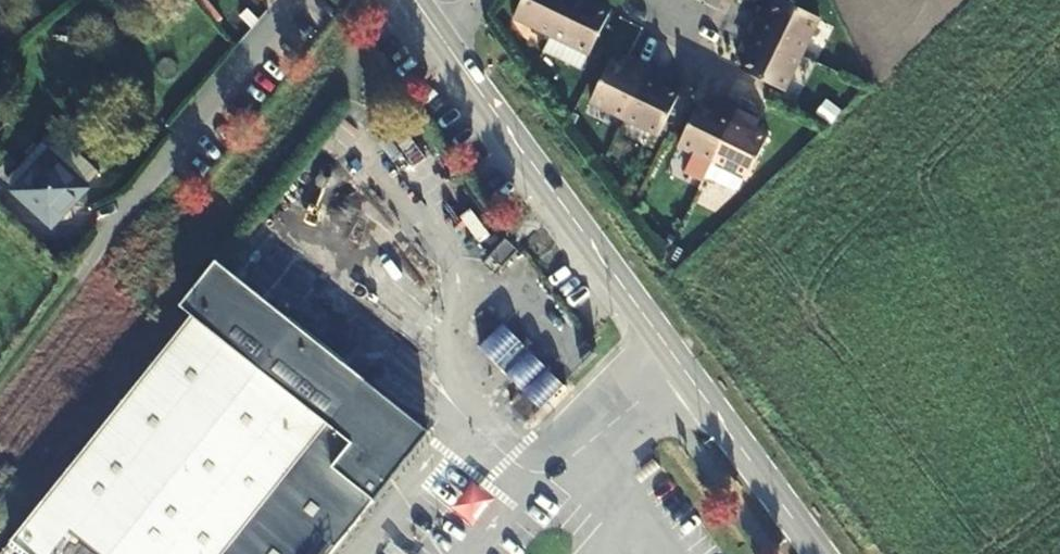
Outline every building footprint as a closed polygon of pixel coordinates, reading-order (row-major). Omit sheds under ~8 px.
[(568,0),(521,0),(514,14),(552,32),(568,0)] [(589,50),(608,9),(588,0),(568,0),(552,32),(564,38),(589,50)] [(800,56),(820,17),(787,0),(776,0),(770,13),(758,7),(747,29),(800,56)] [(800,56),(747,29),(736,50),(748,56),(740,72),(773,89),(781,93),(800,56)] [(581,66),(589,50),(564,38),(555,54),(581,66)] [(648,68),(628,58),(623,67),(608,59),(587,100),(624,119),(648,68)] [(648,68),(624,119),(653,134),(675,91),(660,83),(664,76),(648,68)] [(731,111),(709,100),(705,108),(696,103),(675,143),(706,160),(731,111)] [(717,165),(741,177),(761,136),(751,131),(755,123),(731,111),(706,160),(717,165)] [(2,180),(49,223),(96,171),(49,128),(2,180)] [(733,192),(741,177),(717,165),(709,180),(733,192)] [(501,244),(490,254),(501,267),(512,256),(501,244)] [(16,537),(37,553),(329,553),(431,424),(217,256),(181,301),(194,311),(16,537)] [(548,406),(572,383),(559,369),(543,352),(521,330),(510,317),(485,341),(499,355),(518,375),(535,393),(548,406)]
